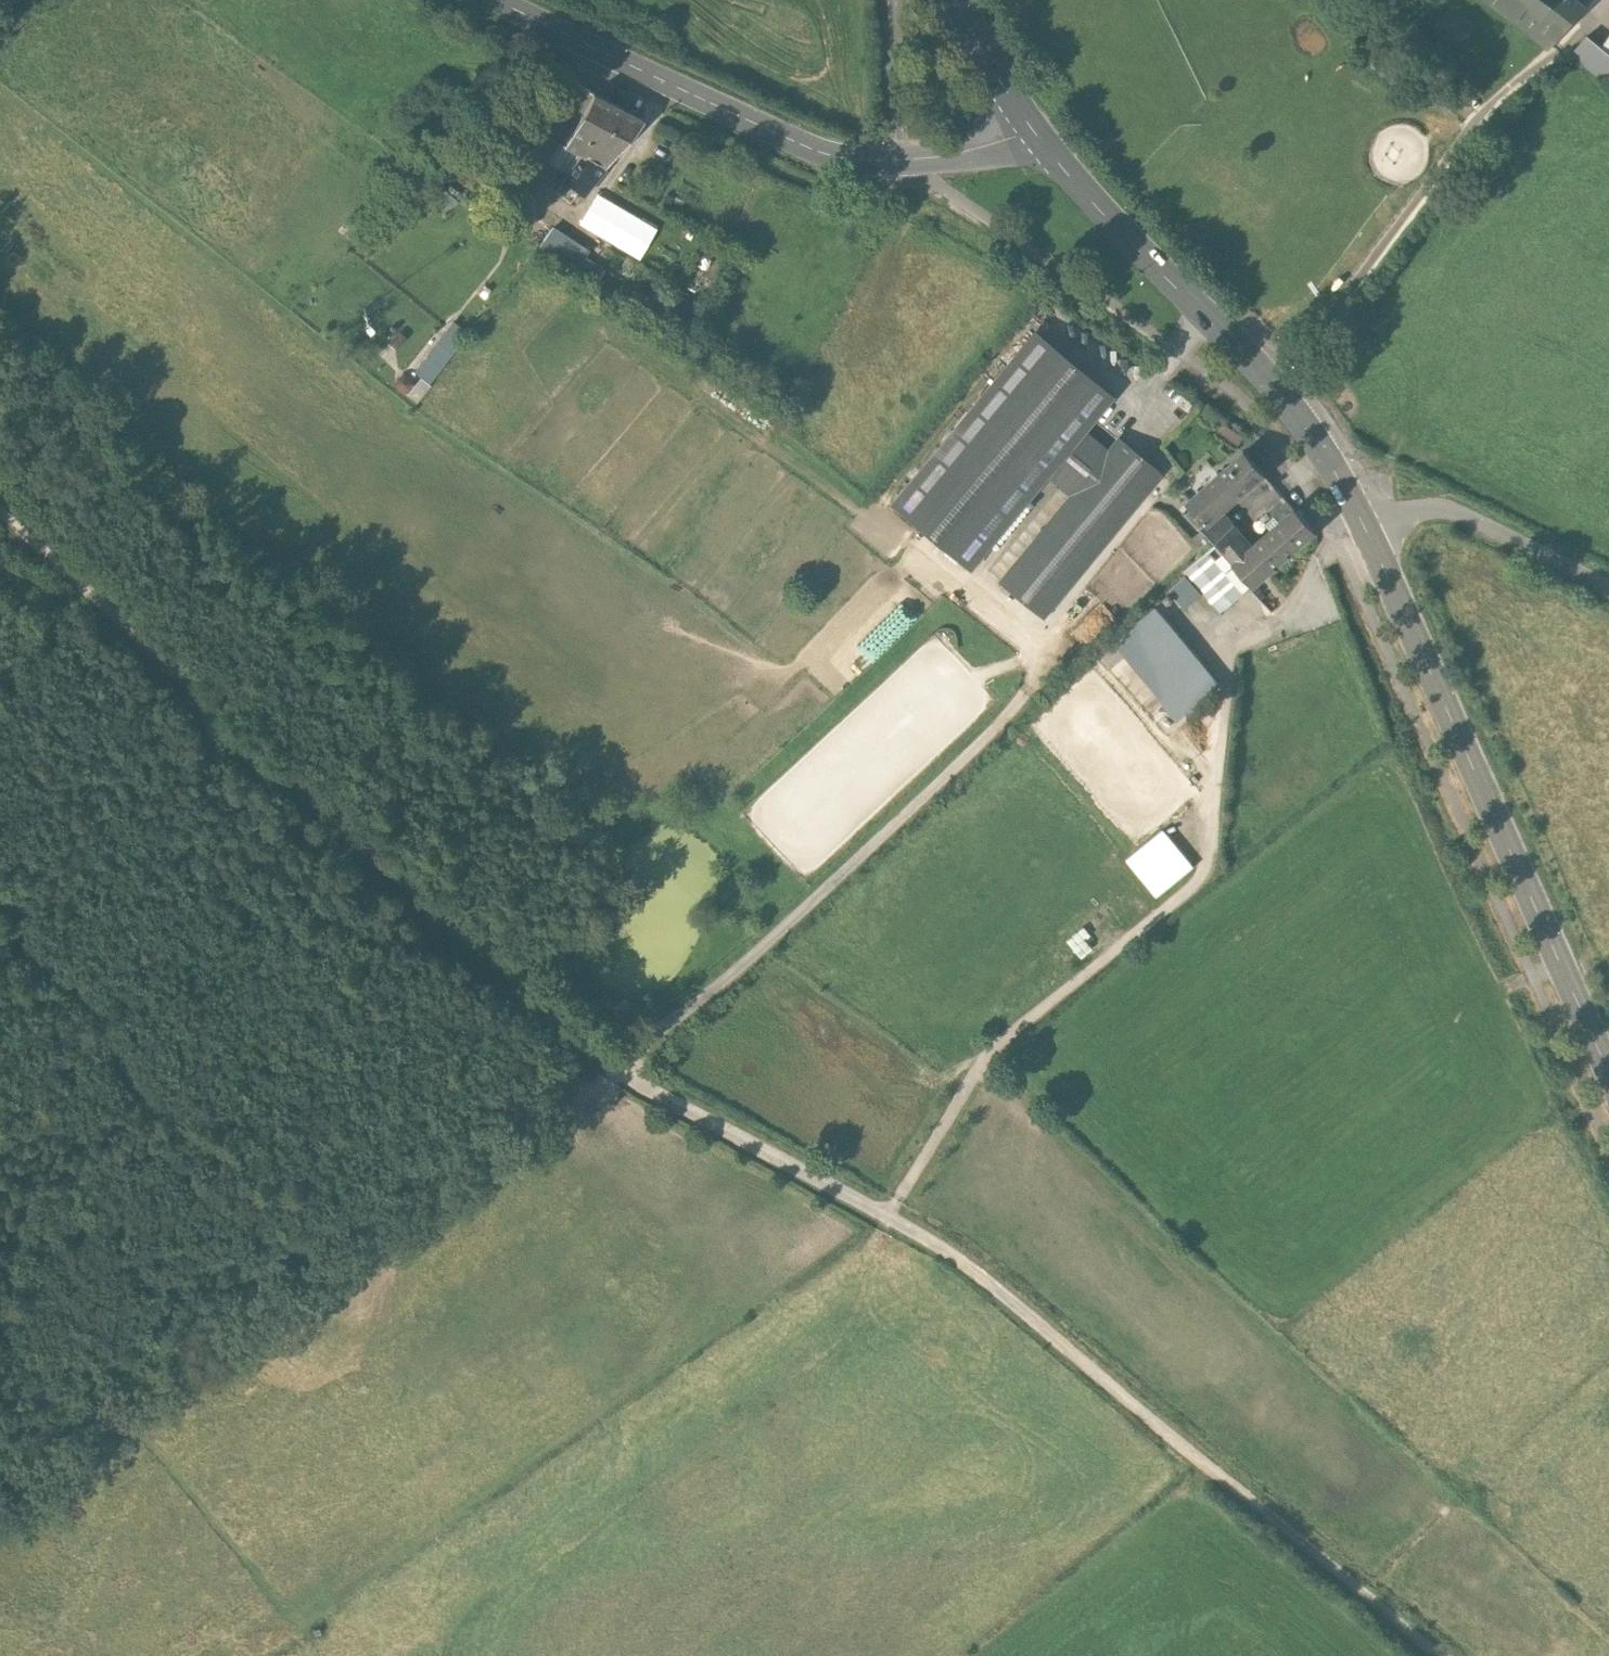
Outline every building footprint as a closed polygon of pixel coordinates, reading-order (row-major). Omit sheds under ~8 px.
[(1588,0),(1479,0),(1553,54),(1591,2),(1588,0)] [(1606,45),(1591,33),(1572,57),(1608,85),(1608,41),(1606,45)] [(643,119),(568,78),(540,131),(545,136),(535,152),(568,173),(557,190),(569,201),(577,190),(585,195),(643,119)] [(539,245),(581,255),(586,237),(544,226),(539,245)] [(449,316),(437,332),(451,342),(463,327),(449,316)] [(972,572),(1049,479),(1069,496),(999,582),(1047,621),(1165,475),(1117,437),(1108,447),(1088,431),(1117,397),(1034,329),(889,505),(972,572)] [(434,333),(409,370),(428,383),(453,346),(434,333)] [(1251,450),(1186,505),(1207,531),(1228,514),(1272,476),(1251,450)] [(1323,536),(1300,509),(1267,536),(1290,563),(1323,536)] [(1245,534),(1228,514),(1207,531),(1225,551),(1245,534)] [(1245,534),(1225,551),(1255,587),(1258,590),(1290,563),(1267,536),(1259,543),(1249,531),(1245,534)] [(1219,544),(1184,573),(1220,617),(1255,587),(1225,551),(1219,544)] [(1225,687),(1158,605),(1113,642),(1180,724),(1225,687)] [(1193,867),(1162,830),(1129,858),(1159,895),(1193,867)]
